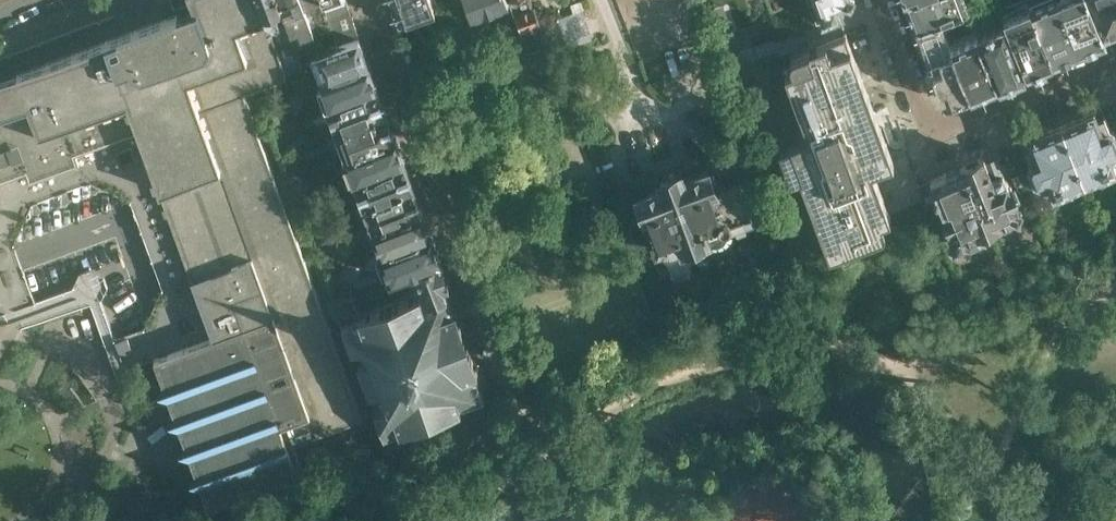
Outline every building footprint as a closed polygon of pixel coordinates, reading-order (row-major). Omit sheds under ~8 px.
[(244,92),(286,76),(284,71),(286,71),(260,0),(191,0),(194,7),(20,71),(17,72),(0,78),(0,313),(36,300),(31,295),(27,290),(25,286),(24,285),(22,281),(21,279),(20,277),(18,273),(17,268),(16,266),(15,262),(15,260),(15,258),(14,253),(14,247),(15,242),(15,238),(15,236),(16,232),(17,229),(19,225),(20,221),(21,219),(24,213),(25,212),(28,208),(32,203),(37,198),(42,194),(47,190),(53,187),(57,186),(61,184),(68,182),(74,181),(78,181),(83,180),(87,180),(94,181),(100,182),(104,184),(111,186),(117,189),(120,191),(122,192),(124,193),(127,196),(131,199),(163,287),(144,328),(115,338),(126,368),(155,358),(166,386),(159,388),(159,389),(158,389),(159,390),(169,394),(176,415),(170,418),(169,418),(169,419),(170,419),(179,424),(187,445),(181,447),(180,447),(180,448),(181,449),(190,453),(198,474),(191,477),(191,478),(201,482),(209,505),(304,471),(293,441),(362,416),(244,92)] [(279,0),(260,0),(286,71),(302,65),(298,53),(279,0)] [(302,0),(279,0),(298,53),(318,45),(302,0)] [(318,45),(320,50),(341,42),(326,0),(302,0),(318,45)] [(341,42),(359,36),(347,0),(326,0),(341,42)] [(400,20),(441,5),(439,0),(393,0),(400,20)] [(474,14),(512,0),(469,0),(474,14)] [(818,19),(839,12),(835,3),(837,2),(842,0),(811,0),(818,19)] [(916,23),(941,13),(942,16),(944,15),(970,5),(967,0),(907,0),(916,23)] [(1059,0),(1044,0),(1031,5),(1053,57),(1078,47),(1059,0)] [(1090,0),(1059,0),(1078,47),(1105,35),(1102,29),(1090,0)] [(1102,29),(1115,24),(1115,0),(1090,0),(1102,29)] [(1053,57),(1031,5),(1030,3),(1004,14),(1007,22),(1026,68),(1035,64),(1035,65),(1044,61),(1053,57)] [(972,90),(954,43),(944,15),(942,16),(941,13),(916,23),(943,97),(946,95),(948,99),(968,91),(971,90),(972,90)] [(1026,68),(1007,22),(981,33),(999,79),(1001,79),(1009,76),(1009,75),(1026,68)] [(893,160),(887,142),(846,32),(794,51),(793,52),(792,53),(791,54),(791,55),(790,57),(791,58),(791,59),(793,66),(785,69),(797,102),(791,104),(794,112),(781,117),(790,141),(789,142),(830,252),(882,232),(883,231),(884,231),(884,230),(885,228),(885,227),(885,225),(882,218),(891,215),(873,167),(893,160)] [(999,79),(981,33),(954,43),(972,90),(999,79)] [(341,42),(320,50),(318,51),(328,77),(369,62),(359,36),(341,42)] [(378,88),(369,62),(328,77),(319,80),(328,105),(329,105),(378,88)] [(387,112),(378,88),(329,105),(338,130),(387,112)] [(1113,129),(1109,128),(1104,115),(1097,117),(1094,111),(1084,115),(1062,124),(1085,181),(1115,169),(1115,165),(1113,159),(1115,158),(1115,137),(1113,129)] [(396,137),(387,112),(338,130),(347,154),(396,137)] [(1085,181),(1062,124),(1040,133),(1030,137),(1033,144),(1025,147),(1030,158),(1028,164),(1034,180),(1041,182),(1046,196),(1055,192),(1056,193),(1085,181)] [(405,161),(396,137),(347,154),(355,179),(405,161)] [(754,214),(751,206),(752,205),(753,204),(753,203),(754,202),(754,201),(753,200),(752,198),(751,197),(749,197),(748,197),(746,191),(744,192),(740,182),(716,190),(710,172),(685,181),(683,175),(678,177),(674,166),(685,162),(682,155),(649,166),(652,174),(663,170),(667,180),(662,182),(664,188),(638,197),(645,220),(650,218),(660,245),(649,249),(653,261),(662,258),(665,259),(667,259),(669,259),(671,259),(674,258),(676,257),(677,256),(679,255),(679,254),(680,253),(681,252),(681,250),(687,248),(688,250),(694,254),(703,251),(706,244),(706,242),(755,224),(752,215),(754,214)] [(1017,199),(1010,183),(1009,184),(1007,179),(1006,179),(1003,170),(992,175),(984,156),(983,157),(982,156),(964,163),(965,164),(963,165),(989,225),(1002,220),(1001,216),(1015,210),(1017,204),(1015,199),(1017,199)] [(414,186),(405,161),(355,179),(364,204),(414,186)] [(989,225),(963,165),(930,178),(931,179),(920,183),(918,183),(929,211),(939,207),(940,202),(943,209),(941,210),(948,225),(950,224),(952,230),(950,231),(948,236),(950,241),(955,244),(963,241),(966,243),(978,238),(980,232),(979,229),(989,225)] [(423,211),(414,186),(364,204),(373,228),(423,211)] [(314,222),(304,197),(297,200),(306,225),(314,222)] [(432,235),(423,211),(373,228),(382,253),(432,235)] [(441,260),(432,235),(382,253),(391,278),(412,271),(441,260)] [(479,369),(471,347),(469,348),(462,329),(464,328),(456,307),(454,308),(452,302),(448,291),(446,286),(450,284),(447,275),(445,269),(441,260),(412,271),(419,291),(361,313),(353,292),(334,299),(352,346),(360,343),(366,358),(358,361),(369,390),(378,387),(383,402),(375,406),(391,446),(391,447),(407,440),(402,427),(462,404),(462,402),(483,394),(485,393),(482,384),(479,376),(477,370),(479,369)]
